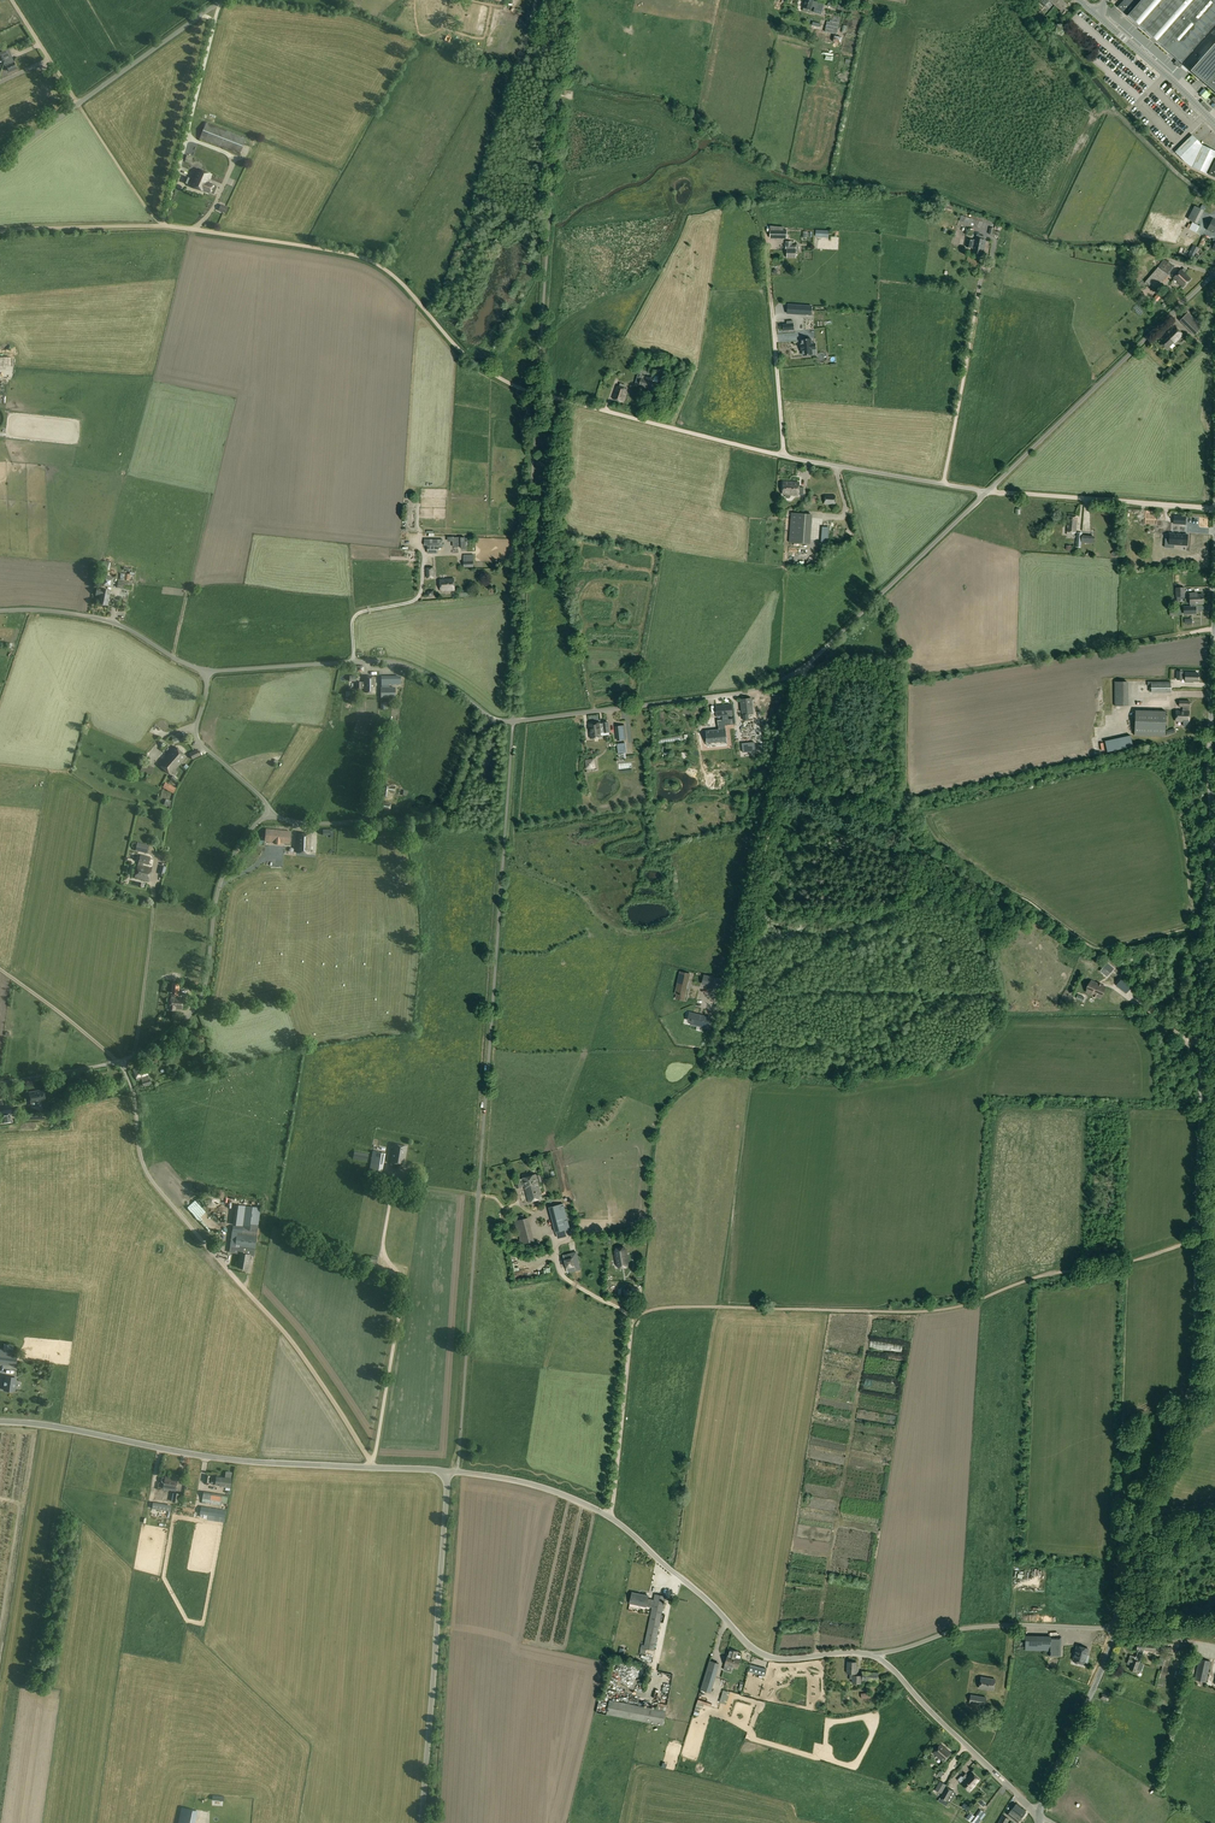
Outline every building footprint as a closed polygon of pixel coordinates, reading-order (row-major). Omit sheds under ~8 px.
[(811,6),(815,7),(814,13),(821,15),(824,5),(813,1),(813,0),(806,0),(804,8),(810,10),(811,6)] [(830,0),(829,0),(827,6),(836,9),(838,3),(830,0)] [(1061,0),(1060,0),(1055,6),(1061,10),(1059,12),(1063,15),(1068,10),(1064,7),(1067,5),(1061,0)] [(1127,16),(1181,63),(1214,25),(1214,0),(1124,0),(1117,8),(1127,16)] [(839,2),(837,9),(853,14),(855,7),(839,2)] [(827,21),(825,32),(837,35),(839,24),(827,21)] [(1190,71),(1214,93),(1214,43),(1190,71)] [(12,56),(9,49),(0,53),(0,55),(2,60),(12,56)] [(12,56),(2,60),(5,67),(7,66),(9,65),(8,63),(14,61),(12,56)] [(9,71),(17,68),(14,61),(8,63),(9,65),(7,66),(7,67),(6,67),(6,68),(6,69),(6,70),(7,71),(8,71),(9,70),(9,71)] [(246,138),(206,122),(200,139),(240,154),(246,138)] [(1207,175),(1214,178),(1214,151),(1202,145),(1192,135),(1175,152),(1180,157),(1192,167),(1207,175)] [(191,186),(205,192),(205,191),(210,193),(214,194),(217,186),(213,185),(213,184),(209,182),(212,174),(198,169),(191,186)] [(227,210),(229,205),(222,202),(220,208),(227,210)] [(1194,206),(1188,219),(1197,224),(1204,211),(1194,206)] [(962,215),(960,221),(980,228),(984,219),(971,215),(970,218),(962,215)] [(1192,222),(1191,224),(1189,223),(1187,228),(1189,229),(1197,234),(1201,227),(1192,222)] [(770,238),(787,239),(787,230),(770,230),(770,238)] [(972,240),(971,245),(974,245),(973,253),(983,255),(986,240),(976,239),(975,241),(972,240)] [(795,245),(786,245),(786,249),(787,249),(787,258),(795,258),(796,249),(795,249),(795,245)] [(1193,245),(1189,252),(1194,254),(1197,248),(1193,245)] [(1144,282),(1155,292),(1169,277),(1158,267),(1144,282)] [(1186,270),(1184,268),(1182,270),(1181,269),(1173,278),(1183,287),(1191,279),(1184,272),(1186,270)] [(1133,282),(1136,285),(1141,281),(1138,278),(1143,275),(1140,271),(1132,277),(1135,280),(1133,282)] [(788,305),(787,313),(811,315),(812,306),(788,305)] [(1179,321),(1194,335),(1202,327),(1187,313),(1179,321)] [(1166,335),(1159,342),(1166,350),(1173,343),(1174,343),(1182,335),(1174,326),(1166,335)] [(796,336),(784,337),(785,347),(796,346),(796,336)] [(815,349),(815,343),(811,344),(810,339),(801,340),(801,345),(800,345),(801,350),(802,350),(802,355),(812,354),(812,349),(815,349)] [(14,370),(14,357),(0,357),(0,370),(14,370)] [(644,378),(652,377),(652,368),(644,368),(644,378)] [(641,377),(639,386),(650,390),(653,381),(641,377)] [(617,386),(613,398),(622,402),(627,389),(617,386)] [(787,498),(789,498),(790,497),(790,495),(798,495),(799,483),(792,482),(792,483),(790,483),(790,482),(784,482),(783,494),(786,494),(786,497),(787,498)] [(835,504),(835,495),(825,495),(824,504),(835,504)] [(1076,532),(1077,517),(1068,516),(1067,532),(1076,532)] [(1189,517),(1177,516),(1176,523),(1188,524),(1189,517)] [(1182,535),(1180,535),(1180,534),(1176,534),(1176,535),(1174,535),(1174,534),(1169,533),(1169,539),(1165,539),(1164,548),(1173,548),(1173,545),(1186,546),(1187,535),(1182,535)] [(454,535),(454,545),(462,545),(463,535),(454,535)] [(428,542),(428,553),(438,553),(438,542),(428,542)] [(463,560),(464,568),(474,567),(474,560),(474,555),(463,555),(463,560)] [(109,570),(111,563),(104,561),(102,569),(109,570)] [(426,568),(426,578),(435,578),(434,567),(426,568)] [(103,575),(101,584),(113,586),(115,577),(103,575)] [(454,579),(440,580),(441,591),(455,590),(454,579)] [(133,583),(118,581),(117,588),(132,590),(133,583)] [(101,596),(99,603),(107,605),(111,590),(102,588),(102,589),(98,588),(96,594),(101,596)] [(1185,588),(1176,588),(1176,597),(1177,597),(1177,601),(1183,601),(1183,597),(1185,597),(1185,588)] [(1195,593),(1190,593),(1190,595),(1190,604),(1191,604),(1196,604),(1203,604),(1203,596),(1195,596),(1195,593)] [(1191,606),(1184,606),(1184,613),(1196,613),(1196,604),(1191,604),(1191,606)] [(1169,616),(1177,616),(1177,610),(1175,610),(1175,608),(1169,608),(1169,616)] [(1182,680),(1185,680),(1185,682),(1190,682),(1190,681),(1198,682),(1198,674),(1185,673),(1185,674),(1182,673),(1182,672),(1177,672),(1177,680),(1182,680)] [(357,682),(357,690),(362,690),(362,688),(364,688),(364,693),(375,692),(375,677),(364,677),(364,682),(357,682)] [(1151,681),(1151,693),(1171,693),(1171,682),(1151,681)] [(1128,706),(1128,682),(1114,682),(1115,706),(1128,706)] [(396,687),(381,688),(382,697),(396,697),(396,687)] [(740,699),(742,713),(753,712),(751,698),(740,699)] [(1183,706),(1182,711),(1176,711),(1176,721),(1183,722),(1183,726),(1188,726),(1188,722),(1189,722),(1189,701),(1179,701),(1179,706),(1183,706)] [(732,716),(731,704),(716,706),(717,717),(732,716)] [(1166,711),(1135,710),(1135,735),(1165,736),(1166,711)] [(725,728),(725,725),(733,724),(733,719),(717,720),(718,728),(704,730),(706,743),(726,741),(724,728),(725,728)] [(603,722),(604,724),(601,724),(601,723),(589,724),(591,738),(602,737),(602,733),(604,732),(604,733),(609,732),(608,722),(603,722)] [(627,740),(625,725),(615,726),(617,741),(627,740)] [(1107,752),(1133,746),(1131,735),(1105,741),(1107,752)] [(754,742),(742,743),(743,752),(755,751),(754,742)] [(175,770),(187,757),(175,747),(160,764),(171,774),(173,772),(175,774),(178,771),(175,770)] [(198,749),(190,753),(193,759),(201,755),(198,749)] [(585,760),(586,769),(596,768),(595,758),(585,760)] [(140,770),(148,773),(151,766),(144,763),(140,770)] [(173,776),(171,778),(178,784),(180,782),(173,776)] [(166,782),(163,787),(174,793),(177,788),(166,782)] [(383,784),(381,796),(390,798),(391,792),(394,792),(395,786),(390,786),(390,785),(383,784)] [(391,804),(383,802),(381,809),(390,811),(391,804)] [(264,840),(278,841),(278,832),(270,831),(270,834),(265,834),(264,840)] [(310,854),(311,835),(298,832),(297,853),(310,854)] [(149,845),(137,842),(135,851),(148,853),(149,845)] [(149,881),(152,868),(143,866),(144,863),(149,864),(150,858),(141,855),(139,862),(135,878),(149,881)] [(1114,968),(1107,962),(1101,969),(1106,973),(1106,972),(1110,974),(1114,968)] [(678,988),(677,994),(679,994),(679,995),(681,995),(685,995),(684,1000),(685,996),(687,988),(686,987),(687,982),(688,983),(690,974),(680,972),(677,987),(678,988)] [(1126,993),(1133,986),(1123,978),(1116,985),(1126,993)] [(1106,986),(1091,980),(1086,993),(1093,995),(1092,996),(1096,997),(1097,997),(1101,999),(1106,986)] [(171,998),(170,1010),(174,1010),(175,1008),(182,1009),(183,999),(174,998),(174,995),(179,995),(180,983),(172,982),(171,995),(171,998)] [(708,1028),(711,1018),(700,1015),(693,1013),(692,1019),(691,1019),(691,1021),(691,1024),(708,1028)] [(137,1080),(142,1079),(144,1086),(151,1084),(145,1065),(133,1069),(137,1080)] [(44,1090),(29,1092),(31,1103),(45,1100),(44,1090)] [(12,1112),(11,1105),(0,1107),(0,1114),(12,1112)] [(394,1144),(391,1163),(404,1165),(407,1146),(394,1144)] [(354,1151),(353,1158),(368,1161),(369,1154),(354,1151)] [(373,1151),(369,1172),(382,1175),(386,1153),(373,1151)] [(522,1178),(522,1179),(515,1181),(517,1188),(522,1186),(524,1186),(528,1202),(542,1198),(538,1182),(541,1181),(539,1173),(535,1174),(522,1178)] [(571,1228),(564,1203),(548,1207),(555,1232),(571,1228)] [(230,1246),(255,1249),(261,1208),(236,1204),(232,1234),(231,1233),(230,1246)] [(528,1234),(543,1230),(537,1204),(524,1207),(529,1225),(526,1226),(528,1234)] [(628,1263),(626,1249),(623,1247),(618,1248),(616,1251),(618,1265),(628,1263)] [(237,1261),(236,1262),(235,1265),(236,1266),(238,1266),(238,1267),(248,1269),(251,1254),(245,1253),(245,1252),(245,1251),(242,1250),(240,1251),(239,1261),(237,1261)] [(564,1256),(567,1271),(580,1268),(576,1253),(564,1256)] [(368,1255),(366,1267),(375,1269),(378,1257),(368,1255)] [(0,1348),(0,1364),(16,1366),(18,1351),(0,1348)] [(16,1392),(18,1377),(5,1376),(3,1390),(16,1392)] [(163,1477),(162,1478),(162,1481),(163,1482),(165,1483),(164,1489),(176,1491),(178,1478),(166,1476),(165,1478),(163,1477)] [(214,1480),(212,1480),(211,1483),(215,1484),(225,1486),(224,1487),(230,1488),(231,1478),(226,1477),(226,1478),(215,1476),(214,1480)] [(204,1492),(202,1502),(221,1505),(221,1503),(227,1504),(228,1496),(204,1492)] [(200,1514),(224,1518),(226,1510),(201,1506),(200,1514)] [(644,1645),(642,1645),(640,1653),(645,1654),(646,1649),(654,1650),(665,1596),(655,1594),(654,1600),(648,1598),(648,1596),(632,1592),(630,1603),(646,1607),(646,1606),(652,1607),(644,1645)] [(1049,1651),(1049,1656),(1060,1657),(1061,1637),(1051,1637),(1050,1651),(1049,1651)] [(1136,1649),(1155,1651),(1155,1650),(1158,1650),(1158,1647),(1156,1646),(1156,1644),(1137,1642),(1136,1649)] [(1189,1653),(1190,1645),(1182,1644),(1181,1653),(1189,1653)] [(1086,1654),(1087,1654),(1088,1649),(1077,1646),(1073,1661),(1074,1661),(1074,1662),(1075,1663),(1077,1664),(1078,1663),(1079,1662),(1084,1663),(1086,1654)] [(737,1655),(738,1652),(730,1649),(728,1655),(732,1656),(731,1657),(734,1658),(734,1659),(739,1661),(740,1658),(740,1659),(741,1656),(737,1655)] [(737,1668),(739,1661),(734,1659),(734,1658),(731,1657),(732,1656),(728,1655),(727,1655),(725,1665),(737,1668)] [(1134,1660),(1135,1659),(1130,1657),(1127,1663),(1130,1665),(1129,1669),(1136,1671),(1139,1662),(1134,1660)] [(1194,1680),(1206,1682),(1211,1661),(1199,1659),(1194,1680)] [(711,1693),(720,1663),(709,1660),(700,1690),(711,1693)] [(857,1662),(847,1661),(847,1673),(850,1673),(850,1678),(853,1679),(853,1683),(861,1683),(861,1675),(856,1675),(856,1671),(858,1671),(858,1666),(857,1666),(857,1662)] [(878,1681),(878,1672),(862,1672),(862,1681),(878,1681)] [(979,1688),(994,1690),(995,1679),(981,1677),(979,1688)] [(970,1703),(985,1705),(986,1697),(971,1695),(970,1703)] [(609,1700),(607,1714),(663,1725),(666,1711),(609,1700)] [(941,1744),(933,1753),(943,1762),(951,1753),(941,1744)] [(962,1775),(957,1780),(970,1792),(976,1785),(975,1784),(979,1780),(972,1773),(967,1778),(966,1776),(967,1774),(965,1772),(962,1775)] [(939,1781),(935,1789),(942,1793),(946,1784),(939,1781)] [(946,1787),(940,1797),(947,1801),(953,1791),(946,1787)] [(1025,1811),(1016,1804),(1011,1811),(1021,1818),(1025,1812),(1025,1811)] [(183,1807),(179,1822),(193,1822),(196,1810),(183,1807)] [(970,1813),(966,1818),(973,1822),(975,1822),(983,1812),(980,1810),(975,1817),(970,1813)] [(1008,1815),(1017,1822),(1021,1818),(1011,1811),(1008,1815)]
